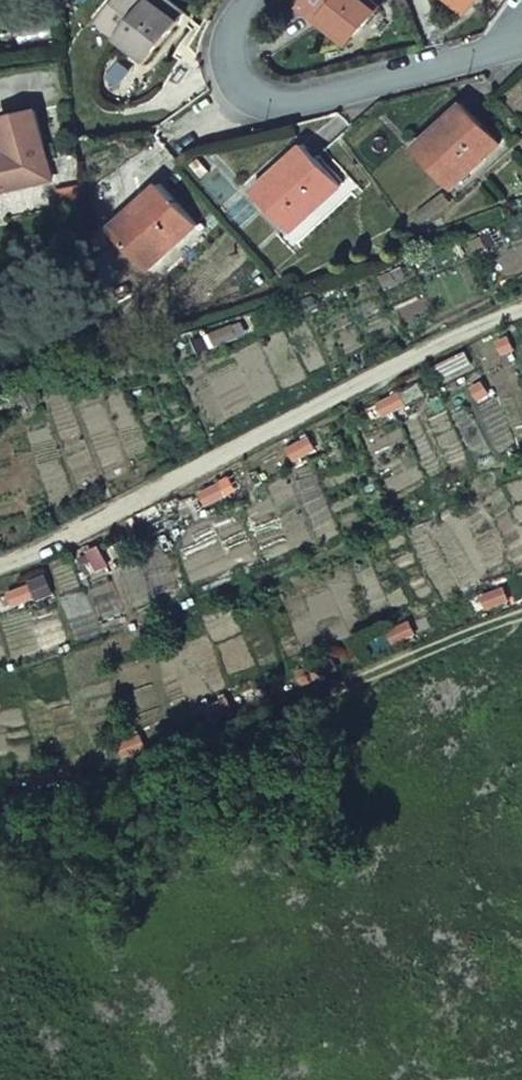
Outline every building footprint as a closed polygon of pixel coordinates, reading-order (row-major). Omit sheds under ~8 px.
[(152,0),(121,0),(100,25),(146,63),(179,23),(152,0)] [(371,0),(308,0),(301,8),(345,47),(380,8),(371,0)] [(465,17),(480,0),(446,0),(465,17)] [(500,145),(463,104),(415,148),(452,190),(500,145)] [(52,182),(36,112),(0,120),(7,154),(0,155),(0,193),(52,182)] [(341,187),(303,146),(254,191),(291,232),(341,187)] [(196,227),(160,185),(111,230),(148,271),(196,227)]
